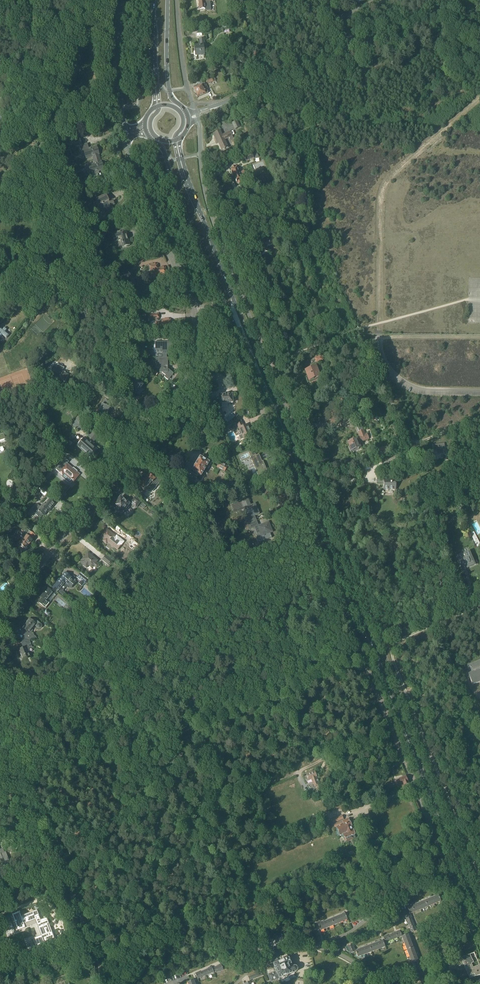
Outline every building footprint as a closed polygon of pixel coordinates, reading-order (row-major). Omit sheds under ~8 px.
[(212,0),(198,0),(199,10),(205,9),(205,3),(213,2),(212,0)] [(205,49),(204,38),(200,39),(201,46),(192,47),(196,47),(196,51),(195,51),(196,56),(204,55),(204,50),(205,49),(206,53),(206,49),(205,49)] [(208,93),(204,84),(194,89),(193,88),(197,98),(198,98),(197,97),(205,94),(206,96),(208,95),(208,93)] [(234,127),(235,129),(240,127),(237,120),(232,123),(234,127)] [(222,135),(220,130),(213,134),(216,141),(217,140),(222,150),(224,149),(225,149),(228,147),(225,140),(229,138),(230,139),(233,138),(232,136),(234,135),(233,131),(230,132),(230,131),(222,135)] [(94,160),(100,159),(98,155),(99,155),(97,147),(89,149),(87,144),(81,146),(80,146),(81,152),(83,151),(84,153),(83,154),(84,156),(85,156),(86,159),(92,157),(94,160)] [(252,153),(244,156),(245,158),(246,162),(254,159),(259,158),(256,151),(252,153)] [(101,162),(100,159),(94,160),(95,164),(88,166),(90,172),(87,173),(89,178),(85,179),(87,187),(95,184),(93,178),(98,176),(98,175),(99,174),(98,171),(104,170),(101,162)] [(243,182),(236,165),(230,167),(232,172),(231,172),(233,176),(234,176),(237,184),(243,182)] [(110,203),(106,195),(95,199),(98,206),(100,212),(104,210),(105,214),(114,210),(112,206),(115,205),(113,202),(110,203)] [(130,246),(126,233),(125,230),(112,234),(114,242),(120,240),(123,248),(130,246)] [(274,238),(258,245),(261,251),(260,252),(261,255),(262,254),(262,255),(264,254),(269,252),(267,247),(276,243),(274,238)] [(158,268),(157,264),(149,264),(150,270),(156,270),(157,276),(166,275),(165,267),(158,268)] [(158,322),(158,320),(159,320),(158,314),(149,314),(150,320),(156,320),(156,321),(155,321),(155,327),(161,327),(161,328),(165,328),(165,332),(171,332),(170,328),(171,328),(170,319),(160,320),(161,322),(158,322)] [(7,330),(4,328),(3,330),(1,328),(0,329),(0,338),(2,335),(7,339),(9,335),(5,332),(7,330)] [(162,358),(166,358),(166,354),(172,354),(171,342),(155,342),(155,350),(162,350),(162,358)] [(166,358),(162,358),(156,358),(156,363),(159,363),(159,373),(162,373),(165,376),(164,377),(168,380),(173,374),(168,369),(167,358),(166,358)] [(136,362),(132,368),(136,372),(141,366),(136,362)] [(53,367),(51,371),(54,373),(53,376),(58,378),(58,379),(61,381),(61,380),(64,381),(67,375),(64,373),(65,373),(62,371),(64,368),(58,365),(56,368),(53,367)] [(308,380),(309,380),(319,376),(317,370),(319,369),(318,366),(306,371),(307,376),(306,377),(306,378),(306,379),(307,380),(308,380)] [(138,383),(133,379),(129,384),(128,383),(125,386),(136,394),(142,386),(141,386),(142,384),(142,383),(141,382),(139,382),(138,383)] [(222,408),(222,404),(233,403),(232,401),(235,401),(234,397),(232,397),(232,395),(227,395),(224,395),(219,396),(219,400),(215,400),(216,408),(222,408)] [(104,419),(110,409),(108,408),(111,403),(105,400),(102,404),(96,415),(104,419)] [(225,426),(223,428),(226,431),(234,423),(235,423),(232,420),(226,426),(225,426)] [(239,424),(237,425),(238,427),(238,429),(239,428),(242,435),(239,436),(240,439),(241,439),(243,438),(251,435),(251,433),(247,425),(244,426),(243,426),(242,422),(241,420),(238,421),(239,424)] [(94,441),(100,434),(95,429),(89,437),(90,439),(87,443),(85,442),(86,441),(83,438),(76,445),(86,453),(85,454),(87,455),(87,454),(88,455),(88,456),(89,458),(91,457),(92,456),(92,454),(95,450),(92,448),(93,447),(91,445),(93,442),(92,442),(93,441),(94,441)] [(358,432),(360,437),(354,439),(354,440),(353,440),(351,441),(351,442),(349,443),(350,446),(349,447),(350,449),(351,451),(358,448),(359,448),(360,447),(360,445),(359,443),(369,439),(367,434),(365,435),(363,430),(358,432)] [(388,445),(380,448),(382,454),(391,451),(388,445)] [(256,456),(253,449),(239,456),(241,462),(250,458),(258,476),(267,472),(263,461),(262,462),(259,455),(256,456)] [(208,468),(210,464),(209,463),(200,458),(192,471),(193,472),(192,474),(198,477),(199,475),(201,476),(206,468),(208,468)] [(65,459),(55,470),(58,472),(58,473),(62,477),(70,484),(73,481),(73,482),(76,479),(79,475),(70,467),(67,464),(69,462),(65,459)] [(220,462),(216,468),(225,473),(228,467),(220,462)] [(386,464),(385,464),(385,468),(384,469),(385,473),(396,468),(395,464),(386,464)] [(143,480),(138,486),(140,487),(145,491),(146,492),(149,488),(153,491),(158,485),(160,483),(156,479),(155,479),(151,476),(147,473),(146,473),(143,471),(142,470),(140,473),(144,476),(142,479),(143,480)] [(396,490),(396,480),(383,480),(383,479),(377,479),(377,483),(384,483),(384,489),(396,490)] [(42,486),(40,485),(37,489),(41,492),(40,493),(45,496),(49,491),(43,486),(42,486)] [(116,503),(115,502),(112,506),(116,509),(115,510),(116,511),(117,511),(117,512),(119,512),(120,513),(123,509),(125,510),(127,509),(128,509),(128,508),(129,507),(129,505),(129,504),(120,497),(116,503)] [(135,498),(130,503),(136,507),(140,502),(135,498)] [(245,519),(247,525),(254,522),(252,517),(257,514),(259,514),(255,503),(251,505),(248,498),(230,505),(234,514),(245,509),(248,518),(245,519)] [(50,510),(55,504),(50,500),(45,505),(43,504),(40,508),(38,506),(36,509),(44,516),(46,513),(47,511),(48,511),(49,510),(50,510)] [(256,527),(254,522),(247,525),(249,530),(257,527),(256,527)] [(261,537),(256,539),(258,544),(272,538),(270,533),(272,532),(268,522),(264,524),(257,527),(261,537)] [(121,545),(114,540),(116,537),(107,530),(101,537),(104,539),(103,541),(106,544),(107,542),(111,544),(114,546),(114,547),(117,550),(121,545)] [(471,534),(478,547),(479,546),(479,545),(474,532),(471,534)] [(30,543),(32,541),(30,539),(32,537),(26,533),(24,535),(25,536),(23,539),(24,540),(22,542),(21,541),(19,544),(26,549),(27,547),(28,548),(31,544),(30,543)] [(134,541),(129,547),(136,553),(141,547),(134,541)] [(465,557),(459,559),(461,564),(464,563),(467,569),(475,566),(475,565),(476,564),(477,564),(476,561),(474,562),(473,562),(469,553),(468,552),(464,554),(464,555),(465,557)] [(99,566),(95,563),(97,561),(88,553),(82,560),(80,563),(83,565),(82,565),(86,568),(89,565),(92,568),(93,565),(97,568),(99,566)] [(102,560),(108,566),(112,560),(106,555),(102,560)] [(53,585),(51,588),(56,592),(62,596),(65,593),(62,591),(66,586),(69,588),(75,580),(65,573),(54,586),(53,585)] [(80,574),(77,578),(81,581),(79,584),(82,586),(84,584),(88,580),(80,574)] [(54,594),(56,592),(51,588),(50,590),(48,589),(41,597),(43,598),(39,603),(46,608),(49,604),(46,601),(53,593),(54,594)] [(73,615),(76,612),(70,607),(68,607),(67,609),(67,611),(73,615)] [(22,639),(30,641),(34,635),(31,633),(33,631),(32,630),(36,624),(30,619),(22,628),(27,632),(24,636),(23,635),(22,639)] [(29,641),(30,641),(22,639),(21,644),(22,643),(24,648),(18,650),(23,661),(31,658),(28,651),(29,651),(29,649),(32,647),(29,641)] [(469,670),(469,671),(471,670),(472,672),(470,673),(468,674),(473,686),(473,685),(472,683),(475,682),(476,684),(479,682),(479,661),(467,666),(469,670)] [(314,771),(306,774),(306,775),(308,780),(311,779),(314,787),(319,785),(320,785),(314,771)] [(404,785),(408,784),(405,777),(396,780),(398,785),(401,784),(402,786),(404,785)] [(342,826),(336,828),(338,832),(337,833),(338,835),(339,835),(340,836),(342,835),(343,835),(345,839),(345,841),(346,843),(348,842),(354,840),(353,838),(355,837),(352,829),(348,819),(340,822),(342,826)] [(3,861),(6,869),(12,867),(7,855),(5,856),(4,855),(5,855),(3,849),(0,850),(0,862),(3,861)] [(438,894),(430,897),(433,904),(441,901),(438,894)] [(422,900),(425,908),(433,904),(430,897),(422,900)] [(415,904),(418,911),(425,908),(422,900),(415,904)] [(410,914),(418,911),(415,904),(411,905),(411,906),(407,908),(410,914)] [(41,935),(34,938),(38,948),(56,941),(47,918),(41,920),(37,910),(21,916),(20,912),(12,915),(18,931),(26,928),(24,924),(35,920),(41,935)] [(344,913),(338,916),(340,923),(347,920),(344,913)] [(408,925),(413,923),(411,918),(412,918),(410,914),(405,916),(408,925)] [(338,916),(331,918),(334,925),(340,923),(338,916)] [(331,918),(324,921),(327,928),(334,925),(331,918)] [(327,928),(324,921),(317,924),(320,931),(327,928)] [(413,923),(408,925),(411,933),(417,930),(415,927),(413,923)] [(392,935),(393,939),(402,936),(400,931),(396,932),(396,933),(392,935)] [(402,937),(404,943),(411,941),(409,934),(402,937)] [(376,942),(378,950),(385,947),(382,940),(376,942)] [(407,950),(414,947),(411,941),(404,943),(407,950)] [(376,942),(369,945),(371,952),(378,950),(376,942)] [(369,945),(362,948),(365,955),(371,952),(369,945)] [(409,957),(417,954),(414,947),(407,950),(409,957)] [(365,955),(362,948),(355,950),(356,952),(358,957),(365,955)] [(417,954),(409,957),(412,964),(415,963),(419,961),(417,954)] [(461,958),(465,969),(472,966),(471,964),(473,963),(472,960),(470,954),(469,954),(461,958)] [(275,968),(267,971),(268,975),(271,982),(279,979),(280,978),(283,977),(283,978),(285,978),(287,977),(288,976),(288,975),(295,972),(296,972),(297,972),(297,971),(297,970),(298,970),(298,969),(297,969),(297,968),(297,967),(296,967),(296,966),(295,966),(294,966),(293,966),(293,967),(292,967),(292,966),(290,963),(291,963),(289,958),(288,959),(287,956),(287,955),(280,957),(275,959),(274,958),(271,959),(275,968)] [(420,961),(419,961),(415,963),(418,970),(424,968),(423,965),(422,966),(420,961)] [(216,973),(223,970),(221,964),(218,965),(219,966),(214,968),(216,973)] [(465,969),(468,976),(474,974),(475,976),(479,975),(479,968),(479,965),(477,966),(473,968),(472,966),(465,969)] [(204,971),(206,975),(214,972),(212,967),(208,968),(208,969),(204,971)] [(197,979),(206,975),(204,971),(199,973),(199,972),(195,973),(197,979)]
